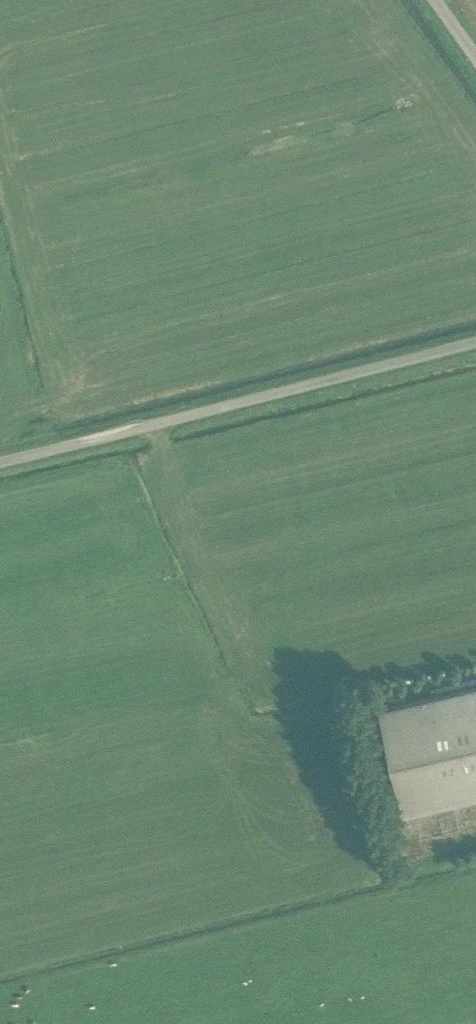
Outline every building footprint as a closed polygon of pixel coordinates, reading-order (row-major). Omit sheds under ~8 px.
[(379,707),(403,812),(475,795),(475,685),(379,707)]
